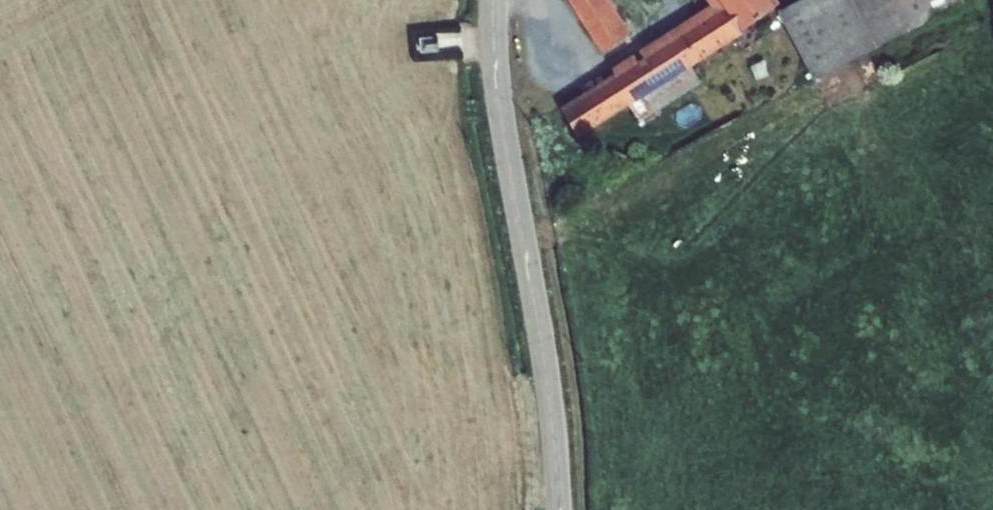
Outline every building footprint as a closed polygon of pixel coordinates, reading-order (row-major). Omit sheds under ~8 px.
[(562,110),(577,137),(628,104),(639,121),(701,82),(690,64),(777,6),(773,0),(716,0),(722,8),(638,62),(562,110)] [(603,52),(629,35),(608,0),(571,0),(603,52)] [(813,79),(968,0),(802,0),(779,12),(813,79)] [(422,52),(439,51),(438,38),(420,39),(422,52)]
